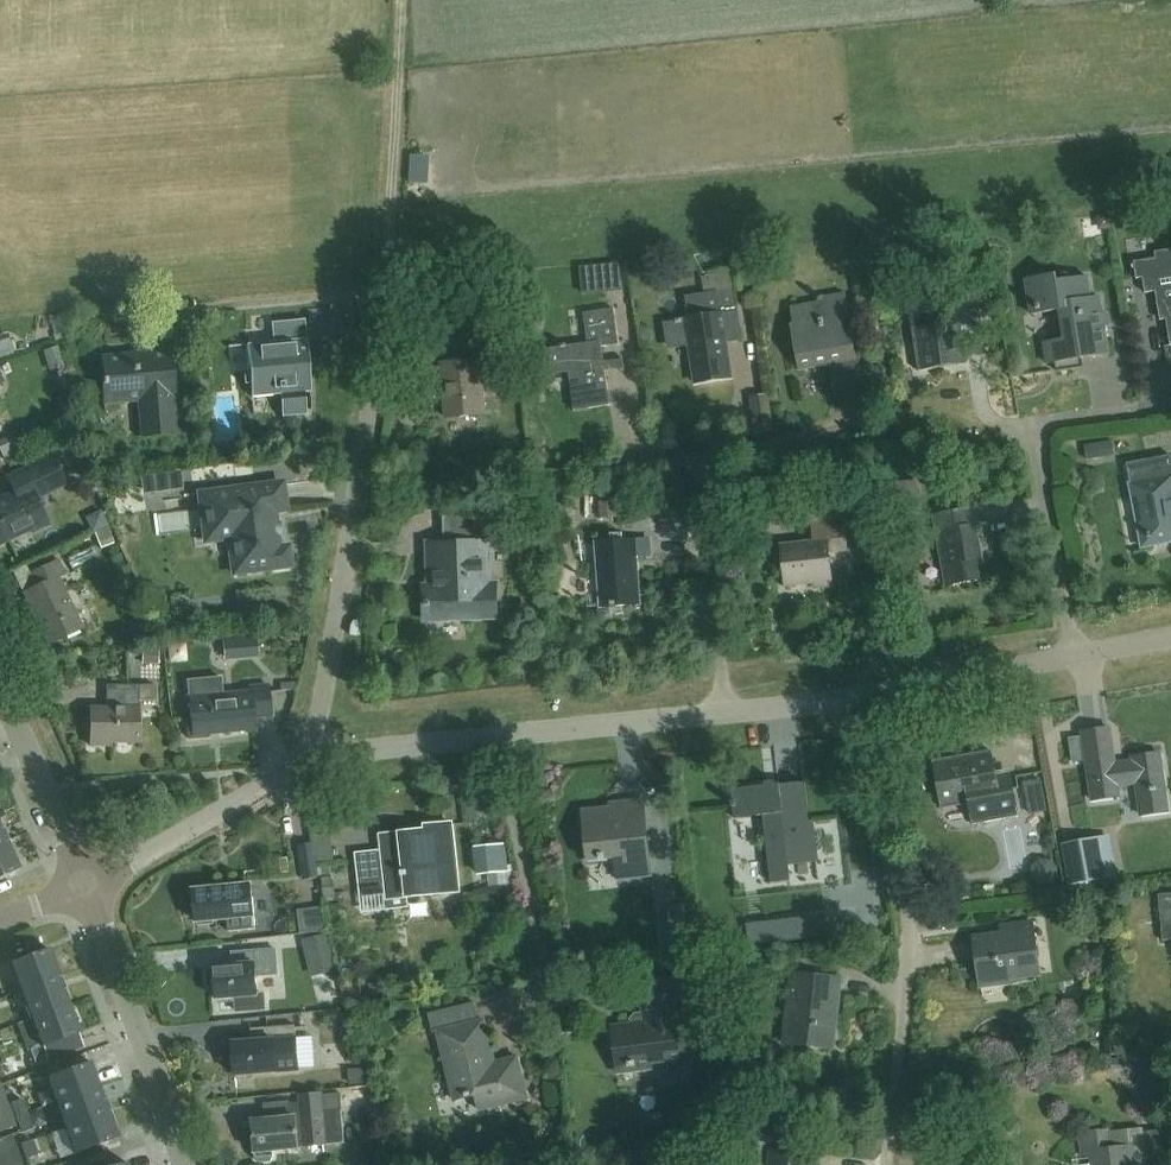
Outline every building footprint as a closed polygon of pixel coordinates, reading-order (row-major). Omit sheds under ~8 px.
[(1169,344),(1170,343),(1170,266),(1159,268),(1157,256),(1139,259),(1144,292),(1161,289),(1169,344)] [(601,273),(599,273),(601,287),(621,285),(619,271),(613,272),(612,263),(600,265),(601,273)] [(1026,280),(1031,315),(1060,310),(1064,339),(1044,343),(1047,364),(1055,363),(1056,371),(1072,368),(1070,360),(1109,353),(1105,325),(1111,324),(1109,314),(1103,311),(1100,297),(1091,299),(1088,276),(1067,280),(1067,274),(1026,280)] [(668,343),(689,340),(696,382),(731,376),(722,317),(739,314),(734,287),(704,292),(708,315),(664,322),(668,343)] [(799,368),(830,363),(836,396),(863,392),(857,358),(845,290),(824,294),(825,298),(791,304),(794,321),(790,322),(799,368)] [(918,369),(967,362),(961,324),(977,322),(972,290),(957,292),(958,304),(910,311),(918,369)] [(477,325),(477,324),(476,308),(439,311),(441,342),(478,339),(478,336),(485,335),(484,324),(477,325)] [(584,313),(588,343),(544,349),(548,376),(569,373),(575,410),(610,405),(602,346),(619,344),(614,309),(584,313)] [(252,396),(280,394),(282,416),(307,414),(305,391),(312,390),(306,337),(247,342),(252,396)] [(172,397),(175,397),(170,346),(149,348),(150,354),(137,355),(137,352),(103,356),(105,379),(102,379),(104,403),(146,398),(148,414),(140,415),(142,435),(176,432),(172,397)] [(485,414),(482,385),(494,384),(491,358),(441,362),(446,418),(485,414)] [(7,476),(14,491),(0,497),(0,544),(32,529),(33,532),(49,525),(36,498),(66,484),(52,455),(7,476)] [(1170,455),(1127,464),(1130,481),(1129,481),(1137,525),(1144,523),(1149,545),(1170,541),(1170,458),(1170,455)] [(288,547),(278,548),(273,511),(285,510),(281,483),(199,494),(205,541),(229,538),(234,573),(290,565),(288,547)] [(845,548),(842,518),(839,498),(795,503),(798,526),(810,524),(812,542),(780,545),(785,584),(814,581),(814,586),(832,584),(828,550),(845,548)] [(946,583),(951,582),(955,592),(955,581),(956,581),(960,591),(961,580),(984,576),(976,526),(979,525),(976,507),(935,514),(946,583)] [(429,602),(429,607),(430,607),(431,620),(490,619),(489,574),(483,574),(482,546),(502,545),(501,517),(448,518),(448,545),(434,545),(434,578),(439,578),(439,588),(430,588),(430,602),(429,602)] [(108,528),(95,533),(101,548),(114,543),(108,528)] [(602,608),(638,605),(635,557),(651,556),(650,539),(598,542),(602,608)] [(120,553),(111,557),(120,579),(130,575),(120,553)] [(49,645),(83,629),(59,577),(66,574),(59,558),(31,571),(37,586),(24,592),(49,645)] [(838,591),(800,590),(800,595),(858,595),(858,563),(839,563),(838,591)] [(223,640),(225,660),(259,656),(257,637),(223,640)] [(142,664),(160,664),(159,649),(143,649),(142,664)] [(224,695),(222,678),(189,681),(190,698),(192,721),(188,721),(189,738),(210,737),(209,732),(255,729),(254,717),(272,715),(270,684),(249,686),(250,693),(224,695)] [(139,742),(139,700),(156,700),(156,686),(111,685),(110,708),(91,708),(91,746),(111,746),(111,742),(139,742)] [(1093,800),(1119,796),(1117,784),(1136,782),(1140,815),(1168,811),(1160,752),(1133,756),(1133,761),(1114,764),(1109,728),(1082,732),(1093,800)] [(993,750),(934,760),(942,808),(969,804),(972,824),(1020,816),(1015,785),(999,788),(993,750)] [(732,807),(735,807),(735,818),(762,815),(770,882),(791,880),(789,865),(819,861),(814,819),(810,820),(805,782),(780,785),(778,783),(732,788),(733,801),(731,801),(732,807)] [(652,875),(644,799),(625,802),(625,806),(582,811),(588,860),(615,857),(617,879),(652,875)] [(389,898),(460,891),(452,822),(426,825),(427,830),(382,835),(384,855),(358,858),(363,896),(389,893),(389,898)] [(8,841),(9,840),(3,828),(2,828),(0,823),(0,844),(8,841)] [(8,841),(0,844),(0,877),(20,868),(8,841)] [(303,880),(319,879),(320,879),(315,842),(297,844),(303,880)] [(480,857),(485,884),(513,879),(507,852),(480,857)] [(251,884),(193,891),(197,923),(228,919),(230,932),(256,929),(251,884)] [(1170,939),(1170,906),(1160,907),(1163,940),(1170,939)] [(974,937),(981,988),(1010,984),(1009,978),(1040,974),(1033,922),(1012,925),(1013,932),(974,937)] [(243,964),(214,966),(216,999),(257,996),(256,975),(278,974),(276,948),(242,951),(243,964)] [(316,975),(334,971),(329,948),(310,952),(316,975)] [(21,991),(60,976),(49,949),(10,963),(21,991)] [(784,1042),(833,1048),(841,977),(793,971),(784,1042)] [(21,991),(31,1019),(70,1004),(60,976),(21,991)] [(635,1071),(652,1069),(652,1063),(693,1058),(687,1014),(680,1015),(676,978),(639,982),(645,1021),(611,1026),(614,1046),(609,1047),(612,1064),(617,1063),(617,1066),(629,1065),(629,1066),(634,1066),(635,1071)] [(428,1013),(433,1033),(444,1030),(451,1056),(444,1057),(455,1100),(476,1094),(480,1109),(512,1102),(512,1101),(527,1097),(517,1057),(501,1061),(502,1064),(495,1065),(484,1019),(479,1020),(474,1002),(428,1013)] [(43,1046),(80,1032),(70,1004),(31,1019),(41,1045),(30,1049),(36,1064),(48,1060),(43,1046)] [(235,1075),(299,1070),(295,1025),(265,1028),(265,1039),(232,1042),(235,1075)] [(10,1049),(4,1034),(0,1036),(0,1053),(10,1049)] [(56,1103),(100,1085),(90,1061),(46,1078),(56,1103)] [(56,1103),(66,1128),(110,1110),(100,1085),(56,1103)] [(274,1156),(274,1151),(300,1148),(300,1147),(304,1146),(304,1147),(328,1145),(327,1144),(344,1143),(341,1109),(349,1108),(347,1092),(319,1095),(319,1099),(289,1102),(291,1117),(253,1121),(256,1153),(257,1158),(261,1163),(272,1162),(274,1156)] [(20,1116),(30,1112),(25,1097),(14,1101),(20,1116)] [(6,1099),(0,1101),(0,1109),(2,1116),(11,1112),(6,1099)] [(120,1135),(110,1110),(66,1128),(76,1153),(120,1135)] [(16,1126),(11,1112),(2,1116),(7,1129),(16,1126)] [(36,1127),(30,1112),(20,1116),(25,1131),(36,1127)] [(1143,1127),(1107,1132),(1107,1130),(1080,1133),(1083,1153),(1090,1152),(1092,1164),(1134,1164),(1147,1163),(1143,1131),(1143,1127)] [(11,1133),(0,1137),(0,1164),(23,1164),(11,1133)] [(703,1152),(714,1149),(709,1134),(698,1137),(703,1152)] [(28,1158),(39,1154),(33,1139),(23,1143),(28,1158)] [(806,1153),(770,1149),(768,1164),(804,1164),(806,1153)]
